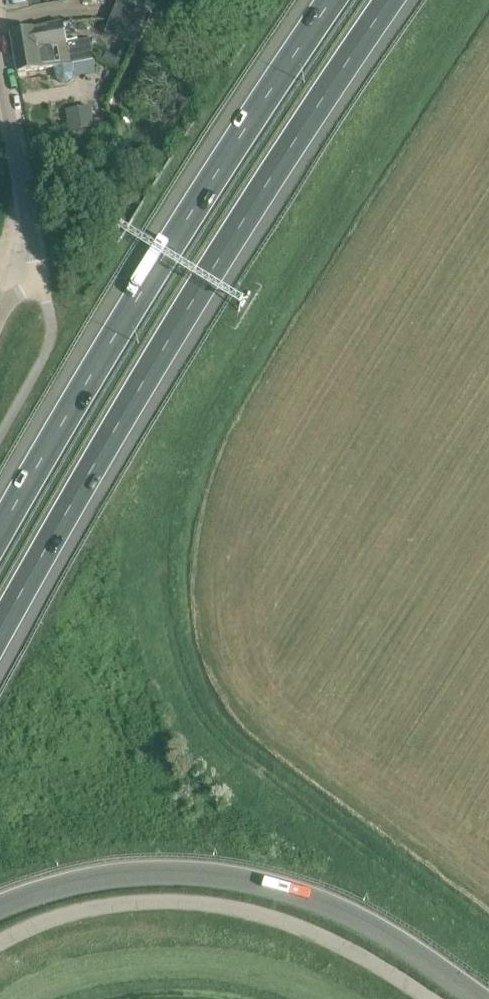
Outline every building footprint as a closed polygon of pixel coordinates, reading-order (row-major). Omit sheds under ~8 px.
[(119,36),(134,43),(147,12),(120,1),(113,20),(119,36)] [(11,31),(15,51),(67,42),(64,22),(34,28),(34,27),(11,31)] [(15,51),(18,71),(55,65),(57,78),(60,82),(63,83),(71,82),(73,80),(74,79),(74,75),(72,62),(94,58),(91,38),(67,42),(15,51)] [(93,116),(81,118),(83,129),(95,127),(93,116)]
